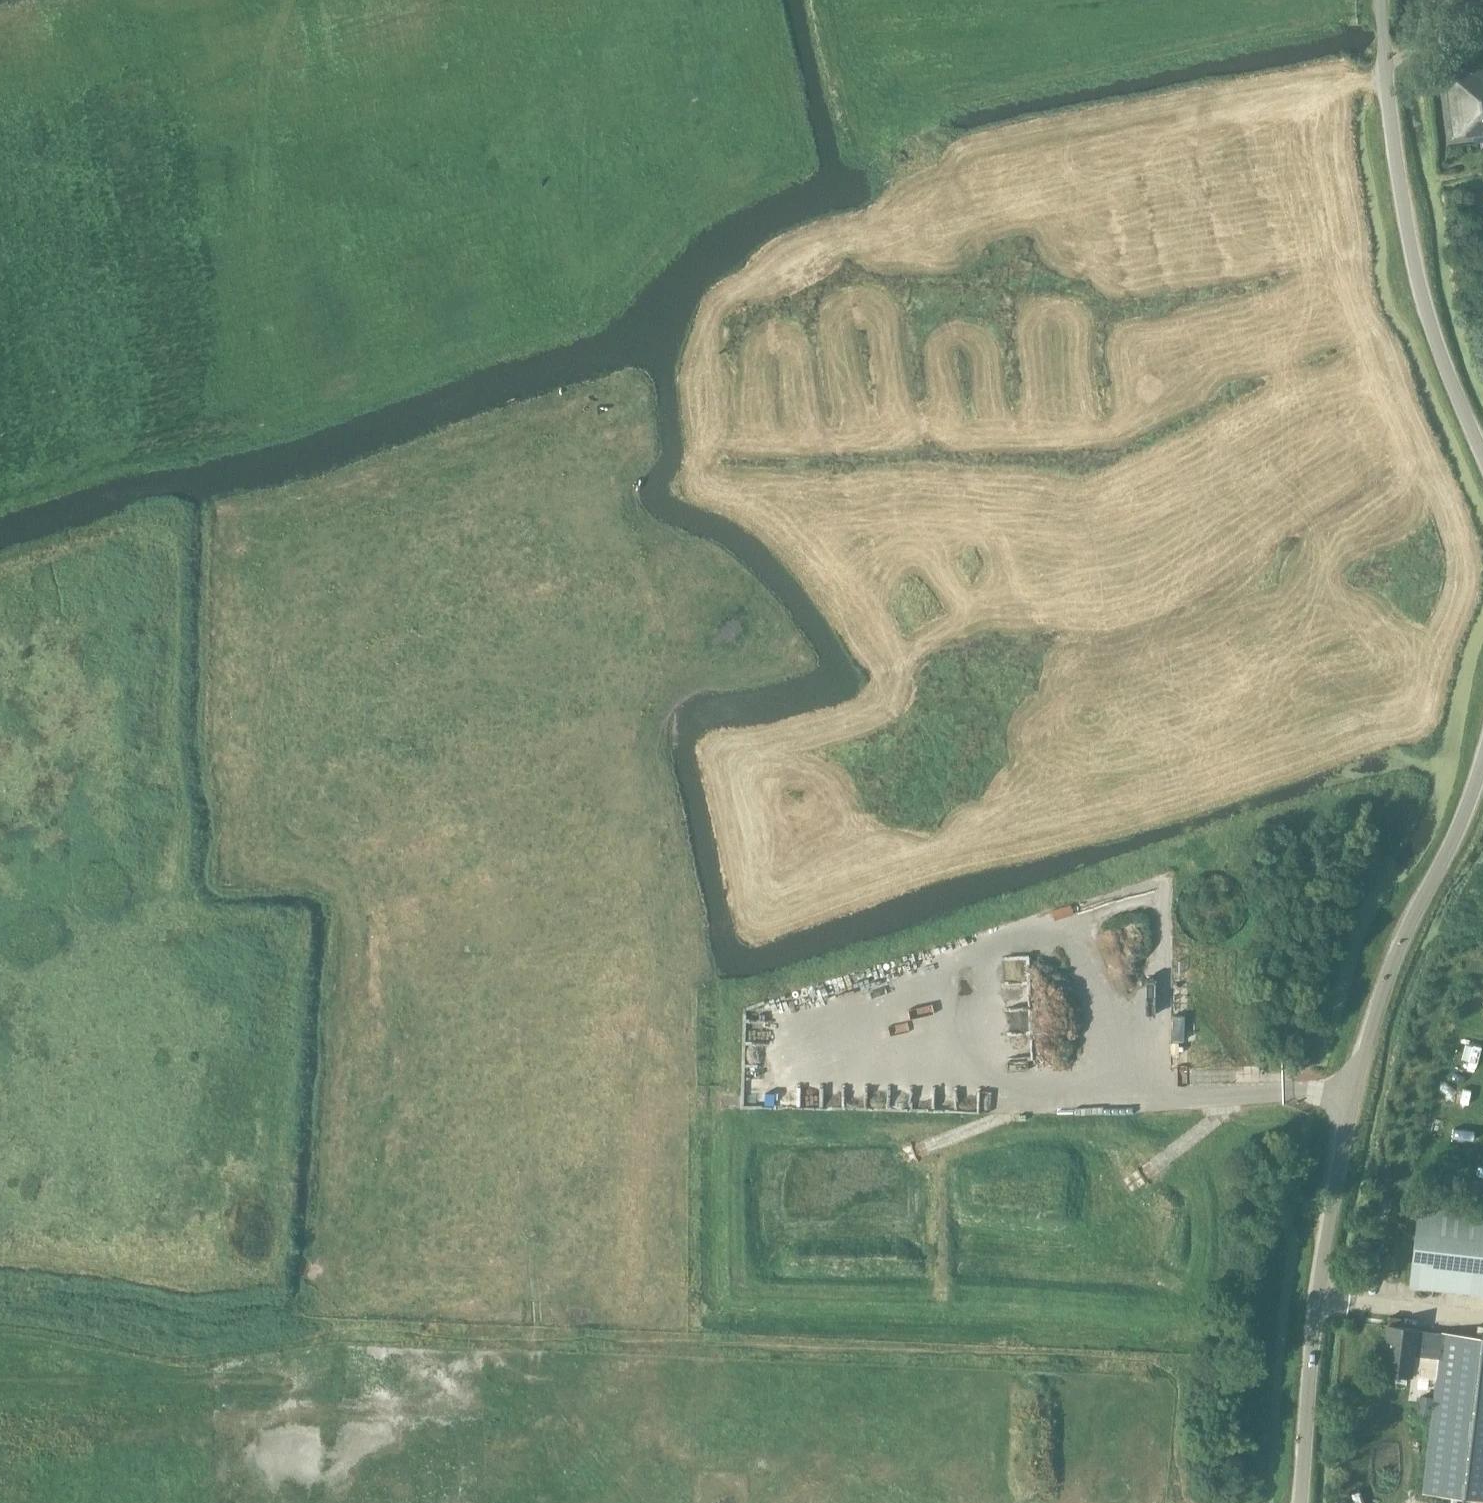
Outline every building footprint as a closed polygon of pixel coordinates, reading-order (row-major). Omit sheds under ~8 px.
[(1446,74),(1453,138),(1482,134),(1482,67),(1463,69),(1463,72),(1446,74)] [(1408,1287),(1482,1295),(1482,1212),(1418,1205),(1408,1287)] [(1390,1318),(1389,1327),(1401,1328),(1402,1319),(1390,1318)] [(1482,1501),(1482,1339),(1442,1334),(1442,1335),(1417,1332),(1417,1330),(1401,1328),(1389,1327),(1388,1326),(1382,1374),(1412,1377),(1414,1356),(1439,1359),(1423,1493),(1482,1501)] [(1421,1396),(1418,1413),(1431,1415),(1434,1398),(1421,1396)]
